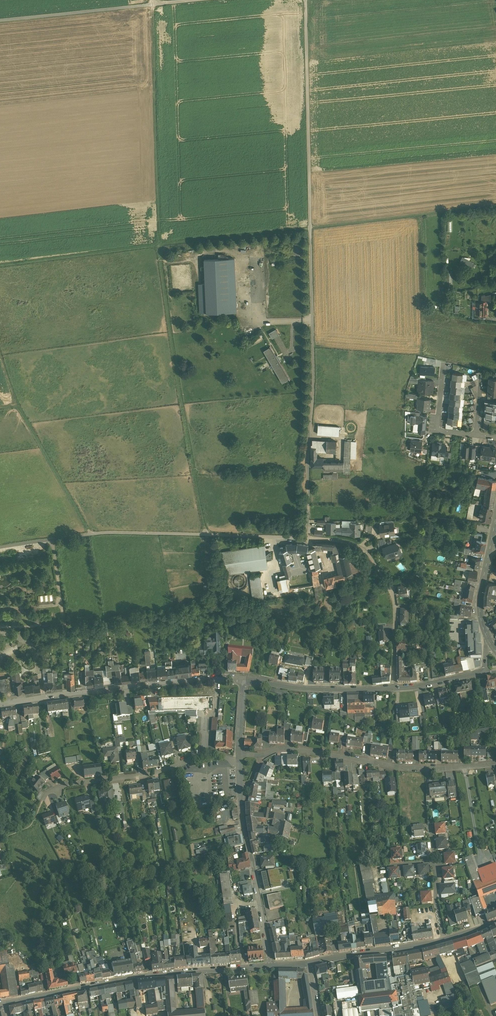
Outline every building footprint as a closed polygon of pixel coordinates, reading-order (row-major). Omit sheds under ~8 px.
[(473,262),(463,257),(460,263),(470,268),(473,262)] [(234,258),(204,259),(204,266),(205,270),(206,313),(236,312),(236,311),(234,258)] [(479,300),(479,302),(476,302),(476,307),(488,306),(488,300),(490,300),(490,294),(482,296),(482,300),(479,300)] [(488,306),(476,307),(476,310),(475,310),(475,317),(480,317),(480,314),(488,314),(488,306)] [(276,329),(269,333),(272,339),(279,335),(276,329)] [(277,355),(276,355),(271,347),(265,351),(270,360),(276,370),(283,381),(289,378),(279,361),(281,361),(277,355)] [(435,368),(430,367),(430,368),(421,367),(420,375),(425,375),(434,375),(435,368)] [(489,377),(488,394),(493,394),(495,395),(495,378),(489,377)] [(434,382),(419,381),(418,392),(433,394),(434,382)] [(430,400),(417,399),(417,405),(418,405),(417,410),(420,410),(420,411),(429,412),(430,400)] [(487,402),(486,418),(490,418),(495,419),(495,403),(493,403),(487,402)] [(415,413),(411,413),(411,415),(408,415),(408,416),(408,421),(410,421),(410,424),(415,424),(415,423),(419,424),(418,429),(418,431),(419,431),(424,432),(424,430),(426,431),(426,430),(426,426),(426,421),(427,421),(427,417),(420,417),(420,414),(416,413),(415,413)] [(340,427),(318,425),(317,433),(339,435),(340,427)] [(327,441),(313,440),(313,445),(312,445),(312,451),(313,451),(313,455),(317,455),(317,451),(324,451),(326,451),(327,441)] [(336,441),(327,441),(326,451),(336,451),(336,441)] [(344,441),(344,454),(350,454),(350,458),(356,458),(356,441),(344,441)] [(422,443),(411,442),(410,451),(415,451),(414,452),(421,453),(422,443)] [(445,446),(433,445),(432,455),(444,456),(445,446)] [(495,447),(485,446),(485,453),(481,452),(480,460),(495,461),(495,447)] [(317,458),(317,455),(313,455),(312,455),(312,466),(324,466),(324,462),(324,458),(317,458)] [(343,468),(344,461),(324,462),(324,466),(323,469),(343,468)] [(478,478),(476,486),(481,486),(485,487),(487,487),(488,480),(478,478)] [(488,480),(487,487),(486,497),(494,498),(495,487),(495,481),(488,480)] [(471,504),(475,505),(481,505),(482,502),(476,501),(477,496),(474,495),(471,504)] [(494,498),(486,497),(484,506),(493,507),(494,498)] [(471,504),(469,504),(466,520),(472,521),(475,505),(471,504)] [(493,507),(484,506),(484,509),(481,509),(479,520),(490,522),(493,507)] [(342,527),(336,526),(336,523),(327,522),(327,532),(336,532),(342,532),(342,527)] [(393,522),(379,524),(381,535),(395,533),(393,522)] [(360,523),(351,523),(351,526),(342,526),(342,527),(342,532),(342,533),(350,533),(350,534),(360,534),(360,523)] [(482,535),(475,533),(474,539),(474,540),(477,541),(477,540),(481,541),(482,535)] [(384,538),(376,540),(379,548),(382,547),(383,548),(387,546),(384,538)] [(481,541),(477,540),(477,541),(474,540),(472,550),(483,552),(484,551),(485,546),(486,542),(481,541)] [(285,548),(280,550),(284,561),(288,560),(292,559),(289,550),(297,549),(297,542),(286,543),(287,544),(288,548),(285,548)] [(308,544),(297,542),(297,549),(308,551),(307,549),(308,549),(308,544)] [(338,546),(335,543),(316,542),(315,547),(331,548),(333,559),(336,558),(340,557),(339,554),(340,554),(338,546)] [(387,546),(383,548),(386,557),(397,553),(397,554),(398,554),(401,553),(402,552),(401,548),(398,548),(397,543),(387,546)] [(265,544),(223,550),(226,571),(268,565),(267,558),(266,551),(265,544)] [(308,549),(307,549),(308,551),(312,567),(317,566),(321,565),(315,547),(308,549)] [(472,550),(464,548),(464,551),(463,553),(482,556),(483,552),(472,550)] [(340,554),(339,554),(340,557),(343,570),(344,570),(344,572),(346,571),(361,567),(359,558),(356,555),(352,556),(351,551),(340,554)] [(480,559),(472,558),(470,565),(473,566),(479,566),(480,559)] [(292,574),(288,560),(284,561),(287,575),(292,574)] [(261,571),(251,573),(254,598),(264,597),(261,571)] [(292,574),(287,575),(289,586),(314,582),(313,571),(292,574)] [(478,572),(469,571),(468,578),(476,580),(478,572)] [(334,573),(325,575),(327,584),(336,582),(335,578),(334,573)] [(287,575),(281,576),(283,587),(289,586),(287,575)] [(320,581),(314,582),(316,590),(323,589),(321,581),(320,581)] [(461,584),(454,582),(453,591),(460,592),(461,584)] [(401,586),(398,586),(399,595),(404,594),(404,592),(408,592),(407,589),(406,585),(401,586)] [(475,588),(467,586),(466,593),(474,594),(475,588)] [(465,593),(464,601),(472,603),(474,594),(466,593),(465,593)] [(472,609),(461,607),(460,617),(464,618),(464,617),(471,618),(472,609)] [(478,625),(467,625),(467,629),(465,629),(466,642),(468,642),(468,655),(471,655),(471,658),(481,658),(481,637),(478,637),(478,625)] [(379,629),(379,643),(380,643),(380,642),(383,642),(385,643),(387,643),(389,641),(389,639),(388,638),(388,633),(387,633),(387,629),(386,629),(379,629)] [(219,635),(217,633),(215,635),(214,635),(214,641),(205,641),(205,643),(202,643),(202,645),(200,645),(200,648),(202,648),(202,650),(205,650),(205,652),(214,652),(214,655),(221,654),(220,640),(220,635),(219,635)] [(253,649),(241,648),(229,646),(228,654),(237,655),(248,657),(252,657),(253,649)] [(237,655),(228,654),(228,662),(237,663),(237,655)] [(279,658),(271,655),(269,662),(273,663),(273,665),(277,666),(279,658)] [(286,656),(285,663),(302,667),(304,659),(286,656)] [(252,657),(248,657),(245,667),(237,666),(236,672),(249,673),(252,657)] [(237,663),(228,662),(228,671),(236,672),(237,666),(237,663)] [(19,672),(18,663),(10,665),(11,673),(19,672)] [(191,664),(178,666),(179,667),(175,667),(176,676),(192,674),(192,669),(191,664)] [(449,666),(444,667),(445,676),(455,674),(454,669),(453,665),(449,666)] [(139,671),(137,671),(136,666),(129,667),(131,675),(132,681),(141,680),(139,672),(139,671)] [(166,668),(162,669),(163,678),(176,676),(175,667),(172,667),(166,668)] [(155,670),(147,671),(148,672),(149,679),(159,678),(158,669),(155,670)] [(324,670),(314,670),(314,682),(324,682),(324,670)] [(340,670),(330,670),(330,682),(340,682),(340,670)] [(11,673),(11,674),(11,677),(13,684),(21,682),(19,672),(11,673)] [(390,676),(385,677),(385,673),(381,673),(381,677),(382,684),(390,683),(391,676),(390,676)] [(92,679),(88,679),(88,674),(85,674),(85,680),(86,687),(95,686),(94,677),(94,674),(91,674),(92,679)] [(294,675),(290,674),(289,676),(288,681),(288,682),(297,683),(297,681),(298,676),(294,675)] [(410,674),(402,674),(402,683),(410,683),(410,674)] [(103,681),(103,676),(94,677),(95,686),(103,685),(103,681)] [(0,680),(0,694),(0,695),(1,695),(1,694),(11,692),(11,693),(12,693),(14,693),(15,693),(13,684),(11,677),(8,677),(8,679),(0,680)] [(484,680),(486,687),(486,690),(487,690),(495,688),(495,684),(495,679),(491,680),(491,679),(484,680)] [(48,682),(44,682),(45,692),(53,691),(53,683),(53,681),(48,682)] [(21,682),(13,684),(14,692),(22,691),(21,682)] [(56,683),(55,683),(53,683),(53,691),(62,690),(62,684),(56,684),(56,683)] [(465,684),(459,685),(459,688),(455,689),(456,694),(460,694),(460,695),(462,695),(461,693),(466,693),(465,684)] [(35,685),(25,687),(26,695),(40,692),(39,686),(35,687),(35,685)] [(288,691),(269,688),(269,690),(288,697),(288,691)] [(446,689),(438,691),(439,694),(440,700),(440,699),(444,699),(448,698),(446,689)] [(364,693),(347,693),(348,714),(355,714),(365,713),(365,709),(365,704),(364,704),(364,695),(364,693)] [(364,695),(364,704),(365,704),(371,704),(373,703),(373,695),(364,695)] [(432,695),(424,697),(423,697),(426,708),(435,706),(433,695),(432,695)] [(333,696),(324,696),(324,700),(323,700),(322,701),(322,703),(323,703),(324,703),(324,706),(331,706),(333,705),(333,700),(333,696)] [(140,697),(133,698),(135,709),(142,708),(141,702),(140,697)] [(83,699),(73,701),(73,703),(74,709),(84,707),(83,699)] [(340,700),(333,700),(333,705),(331,706),(331,709),(340,709),(340,700)] [(61,702),(46,704),(48,713),(62,712),(62,711),(61,702)] [(125,704),(119,705),(119,706),(116,706),(117,716),(121,716),(121,717),(127,716),(126,707),(125,704)] [(417,704),(408,705),(410,718),(419,717),(417,704)] [(408,705),(399,706),(401,719),(410,718),(408,705)] [(32,706),(23,708),(24,717),(27,717),(27,716),(28,716),(33,715),(32,706)] [(8,710),(1,711),(2,719),(9,718),(8,710)] [(365,713),(355,714),(355,722),(365,722),(365,713)] [(314,718),(313,722),(312,730),(316,731),(317,729),(322,730),(324,722),(316,720),(317,719),(314,718)] [(304,733),(292,731),(291,739),(291,742),(303,744),(303,741),(304,733)] [(222,733),(221,742),(216,742),(216,749),(219,749),(232,750),(233,734),(222,733)] [(340,735),(331,734),(329,743),(338,744),(338,742),(340,735)] [(271,735),(270,735),(270,737),(269,743),(277,744),(277,735),(271,735)] [(188,737),(182,739),(185,751),(188,750),(187,749),(190,749),(189,742),(188,737)] [(355,739),(348,738),(347,744),(346,747),(354,748),(355,739)] [(361,740),(355,739),(354,748),(362,749),(363,743),(364,739),(361,738),(361,740)] [(182,739),(176,740),(177,745),(179,752),(182,751),(182,752),(185,751),(182,739)] [(254,741),(245,740),(244,748),(254,748),(254,741)] [(262,740),(254,740),(254,741),(254,748),(261,749),(262,740)] [(170,743),(165,745),(168,757),(171,756),(170,755),(173,755),(172,748),(170,743)] [(165,745),(159,746),(160,751),(162,757),(164,757),(165,757),(168,757),(165,745)] [(380,747),(372,746),(370,756),(379,757),(380,748),(380,747)] [(386,749),(380,748),(379,757),(387,758),(388,750),(389,748),(388,748),(386,747),(386,749)] [(117,748),(103,750),(104,758),(110,757),(111,763),(119,762),(117,748)] [(134,751),(132,751),(132,752),(125,752),(126,761),(135,760),(134,751)] [(405,753),(397,753),(397,761),(405,761),(405,753)] [(413,753),(405,753),(405,761),(413,761),(413,753)] [(427,753),(419,753),(419,761),(427,761),(427,753)] [(436,753),(427,753),(427,761),(436,761),(436,753)] [(450,753),(441,753),(442,761),(450,761),(450,753)] [(458,753),(450,753),(450,761),(458,761),(458,753)] [(77,757),(65,758),(66,764),(82,762),(81,756),(77,756),(77,757)] [(297,757),(287,757),(287,765),(288,767),(298,766),(297,757)] [(148,759),(147,759),(149,768),(157,767),(157,762),(158,762),(158,761),(156,761),(156,758),(148,759)] [(311,760),(303,760),(304,770),(307,770),(307,771),(306,772),(308,774),(309,773),(312,773),(311,770),(311,760)] [(266,768),(260,765),(257,774),(261,776),(265,777),(266,778),(266,777),(270,769),(266,768)] [(100,766),(83,768),(84,778),(91,777),(94,776),(101,775),(100,766)] [(57,767),(48,773),(51,777),(53,781),(62,776),(57,767)] [(47,771),(40,775),(41,777),(45,781),(51,777),(48,773),(47,771)] [(332,772),(322,773),(323,782),(332,781),(332,772)] [(492,774),(486,775),(488,786),(494,785),(494,781),(493,777),(492,774)] [(37,778),(35,781),(33,780),(30,784),(33,788),(37,791),(41,787),(42,788),(44,784),(37,778)] [(394,779),(386,779),(387,792),(388,795),(395,794),(394,792),(395,791),(395,788),(396,787),(395,784),(394,784),(394,779)] [(173,780),(164,782),(167,796),(175,794),(176,794),(175,789),(173,780)] [(454,782),(447,783),(447,784),(448,794),(448,796),(449,798),(455,797),(456,797),(455,792),(454,782)] [(444,784),(432,785),(433,786),(433,794),(434,796),(445,795),(445,793),(444,784)] [(141,785),(129,786),(130,795),(142,794),(142,791),(141,785)] [(112,789),(99,791),(99,796),(103,796),(104,805),(114,804),(112,789)] [(266,798),(262,797),(261,799),(273,800),(274,792),(266,792),(266,798)] [(82,799),(75,800),(78,811),(91,808),(89,802),(88,797),(82,798),(82,799)] [(56,806),(60,818),(69,815),(65,802),(63,803),(62,802),(58,804),(59,805),(56,806)] [(254,809),(246,808),(246,819),(254,819),(254,812),(254,809)] [(269,810),(264,810),(264,812),(263,812),(263,813),(265,816),(264,820),(266,820),(269,820),(271,811),(269,810)] [(281,813),(271,811),(269,820),(279,823),(281,813)] [(53,817),(51,812),(42,816),(43,818),(43,819),(42,820),(43,821),(44,822),(46,825),(55,822),(53,817)] [(263,813),(254,812),(254,819),(255,819),(264,820),(265,816),(263,813)] [(254,819),(246,819),(248,832),(254,831),(255,835),(257,835),(257,834),(256,828),(256,824),(255,819),(254,819)] [(292,826),(281,823),(280,827),(279,831),(277,838),(288,841),(288,840),(292,826)] [(444,825),(435,826),(436,835),(438,835),(445,834),(444,825)] [(227,826),(219,828),(220,830),(221,835),(230,833),(235,831),(234,826),(228,828),(227,826)] [(279,831),(264,827),(264,834),(268,834),(269,836),(277,838),(279,831)] [(414,829),(412,829),(413,834),(415,834),(415,835),(415,838),(424,837),(423,833),(425,833),(424,828),(423,828),(414,829)] [(237,837),(234,838),(235,846),(244,845),(243,836),(237,837)] [(439,841),(437,841),(438,849),(446,849),(446,840),(439,841)] [(197,845),(197,850),(196,850),(196,853),(207,852),(206,844),(197,845)] [(278,846),(271,844),(271,849),(272,848),(275,848),(275,854),(279,854),(278,846)] [(229,848),(226,849),(227,855),(232,854),(243,852),(245,860),(249,859),(245,845),(235,846),(229,848)] [(419,857),(427,856),(426,845),(424,845),(418,846),(419,857)] [(401,850),(392,851),(393,860),(402,859),(401,857),(401,850)] [(446,855),(445,855),(446,864),(455,863),(454,855),(454,854),(446,855)] [(481,879),(473,856),(464,859),(473,882),(481,879)] [(273,857),(261,858),(262,867),(266,867),(269,867),(269,866),(274,866),(273,857)] [(245,860),(237,862),(238,867),(239,869),(250,867),(249,859),(245,860)] [(370,865),(360,865),(364,886),(373,885),(374,885),(370,865)] [(481,879),(495,873),(495,865),(478,871),(481,879)] [(428,866),(419,867),(419,869),(420,876),(429,875),(428,866)] [(413,868),(404,869),(405,878),(414,877),(413,870),(413,868)] [(398,869),(389,870),(390,879),(399,878),(398,871),(398,869)] [(452,869),(443,870),(444,879),(453,878),(452,869)] [(262,874),(265,890),(281,887),(280,881),(284,880),(283,875),(279,876),(278,871),(262,874)] [(481,879),(484,886),(495,882),(495,873),(481,879)] [(229,874),(220,875),(224,905),(230,904),(233,904),(229,874)] [(481,879),(473,882),(476,889),(484,886),(481,879)] [(476,889),(478,896),(479,898),(481,897),(495,892),(495,882),(484,886),(476,889)] [(444,885),(440,886),(441,895),(450,894),(450,893),(453,893),(453,892),(455,892),(455,884),(453,884),(444,885)] [(244,896),(253,894),(252,885),(247,886),(239,888),(240,892),(244,891),(244,896)] [(373,885),(364,886),(366,898),(374,897),(373,885)] [(284,907),(281,893),(267,896),(270,909),(284,907)] [(422,894),(422,903),(428,903),(431,902),(430,893),(428,894),(422,894)] [(386,895),(381,896),(383,916),(384,918),(392,917),(389,894),(386,895)] [(374,897),(366,898),(368,907),(376,905),(378,916),(383,916),(381,896),(374,897)] [(479,898),(478,896),(468,900),(469,905),(469,906),(472,905),(475,916),(479,915),(479,916),(485,914),(485,913),(483,910),(480,900),(479,898)] [(230,904),(224,905),(226,922),(232,921),(230,904)] [(376,905),(368,907),(370,917),(375,917),(378,916),(376,905)] [(485,913),(485,914),(488,922),(495,919),(495,912),(495,909),(491,911),(485,913)] [(462,910),(458,911),(458,912),(454,914),(457,925),(468,921),(465,910),(462,911),(462,910)] [(256,911),(247,912),(248,920),(249,922),(258,920),(256,911)] [(337,916),(325,918),(326,927),(327,928),(339,926),(339,925),(337,916)] [(455,916),(450,917),(450,916),(448,916),(451,926),(457,925),(455,916)] [(325,918),(313,921),(313,923),(314,930),(319,929),(326,927),(325,918)] [(258,920),(249,922),(249,926),(251,932),(259,930),(258,920)] [(249,922),(239,924),(240,934),(245,933),(245,927),(249,926),(249,922)] [(348,924),(343,925),(343,924),(339,925),(339,926),(340,932),(343,932),(344,936),(350,935),(348,927),(348,924)] [(274,929),(269,930),(272,945),(277,945),(274,929)] [(398,929),(393,929),(393,932),(389,932),(389,935),(391,944),(400,943),(398,931),(398,929)] [(489,929),(480,933),(483,940),(486,939),(487,941),(487,940),(489,944),(495,942),(493,938),(489,929)] [(427,931),(421,932),(422,940),(433,938),(432,930),(427,931)] [(418,932),(412,933),(413,941),(422,940),(421,932),(418,932)] [(480,933),(469,938),(467,938),(465,939),(468,946),(468,948),(470,947),(477,945),(484,942),(483,940),(480,933)] [(355,934),(350,935),(350,937),(352,950),(359,949),(358,941),(356,941),(355,934)] [(374,937),(375,945),(375,947),(391,944),(389,935),(379,936),(374,937)] [(373,936),(364,937),(365,940),(366,946),(375,945),(374,937),(373,936)] [(465,939),(452,942),(454,950),(461,948),(468,946),(465,939)] [(209,940),(199,941),(200,944),(200,948),(207,947),(210,947),(209,940)] [(331,940),(323,942),(323,946),(322,946),(322,950),(318,951),(319,955),(333,952),(332,947),(331,940)] [(136,944),(133,945),(132,941),(126,942),(129,955),(131,961),(136,960),(139,959),(136,945),(136,944)] [(342,943),(338,944),(338,946),(339,951),(352,950),(351,945),(347,945),(347,942),(342,943)] [(452,942),(436,947),(439,956),(440,956),(447,954),(451,953),(455,951),(454,950),(452,942)] [(484,942),(477,945),(481,956),(489,954),(484,942)] [(141,943),(136,945),(139,959),(144,957),(142,951),(141,943)] [(277,945),(272,945),(274,953),(275,953),(276,959),(288,959),(288,952),(287,944),(282,944),(283,952),(281,952),(279,944),(277,945)] [(313,946),(310,947),(311,951),(312,957),(315,956),(319,955),(318,951),(317,946),(313,946)] [(436,947),(422,951),(424,959),(424,960),(437,957),(439,956),(436,947)] [(197,948),(188,949),(189,959),(186,960),(186,967),(198,966),(198,959),(197,948)] [(263,948),(247,949),(249,961),(264,960),(263,951),(263,948)] [(303,948),(291,949),(292,958),(292,959),(304,958),(303,948)] [(94,951),(89,953),(91,959),(88,960),(88,962),(89,966),(90,966),(91,968),(94,967),(93,965),(98,964),(97,960),(94,951)] [(240,951),(230,952),(230,954),(231,962),(241,961),(240,951)] [(308,951),(304,952),(305,959),(312,957),(311,951),(308,951)] [(422,951),(409,953),(411,961),(412,961),(424,959),(422,951)] [(161,954),(156,955),(156,958),(153,959),(154,963),(161,962),(162,962),(161,954)] [(227,954),(215,955),(216,965),(231,963),(231,962),(230,954),(227,954)] [(404,954),(392,956),(393,962),(394,968),(399,967),(403,966),(406,966),(404,954)] [(460,965),(461,968),(463,972),(469,987),(481,982),(495,976),(495,972),(491,961),(489,954),(481,956),(466,963),(460,965)] [(0,956),(0,972),(2,972),(9,971),(9,967),(7,955),(0,956)] [(72,955),(68,956),(69,961),(62,963),(63,967),(74,964),(72,955)] [(439,956),(437,957),(437,961),(442,971),(446,969),(440,956),(439,956)] [(368,957),(363,958),(354,959),(356,970),(356,974),(357,977),(357,981),(357,982),(363,981),(362,971),(365,971),(364,965),(374,964),(373,957),(369,957),(368,957)] [(184,958),(174,959),(174,961),(174,968),(186,967),(186,960),(185,958),(184,958)] [(211,958),(202,958),(202,966),(212,965),(211,958)] [(131,961),(111,964),(112,969),(114,976),(122,975),(125,975),(125,974),(133,973),(133,970),(132,966),(131,961)] [(174,961),(170,961),(168,961),(165,962),(165,964),(166,964),(166,969),(174,968),(174,961)] [(154,963),(152,963),(152,964),(152,971),(162,970),(161,962),(154,963)] [(382,963),(379,963),(381,981),(386,980),(389,979),(389,975),(387,963),(382,963)] [(28,971),(29,978),(33,977),(33,976),(37,975),(40,974),(38,964),(31,965),(32,971),(28,971)] [(74,964),(63,967),(65,975),(73,973),(77,972),(74,964)] [(137,965),(132,966),(133,970),(133,973),(133,974),(143,972),(142,964),(139,965),(137,965)] [(327,965),(316,967),(317,975),(323,974),(328,973),(327,965)] [(461,968),(448,973),(449,977),(463,972),(461,968)] [(307,975),(305,969),(297,970),(297,978),(302,977),(308,977),(307,975)] [(400,1015),(421,1015),(418,1003),(417,999),(416,994),(414,986),(411,973),(410,969),(407,970),(407,973),(406,974),(406,977),(405,978),(407,984),(401,985),(403,994),(396,995),(397,1003),(400,1015)] [(429,969),(411,973),(414,986),(430,983),(428,975),(430,974),(429,969)] [(430,974),(428,975),(430,983),(431,988),(439,986),(443,985),(444,984),(451,982),(449,977),(448,973),(446,969),(442,971),(430,974)] [(95,971),(92,972),(92,973),(94,981),(102,979),(101,973),(100,970),(95,971)] [(297,978),(297,970),(279,970),(279,974),(274,974),(274,981),(284,981),(284,982),(285,981),(285,979),(297,979),(297,978)] [(9,971),(2,972),(4,991),(5,998),(13,996),(9,971)] [(28,971),(18,973),(19,981),(23,980),(22,979),(29,978),(28,971)] [(101,973),(102,979),(110,977),(109,971),(104,972),(101,973)] [(90,974),(89,974),(88,973),(84,974),(85,975),(85,977),(86,977),(88,976),(89,982),(94,981),(92,973),(90,974)] [(83,975),(78,976),(79,980),(80,983),(86,982),(85,977),(85,975),(83,975)] [(202,975),(191,976),(192,983),(196,982),(196,984),(203,983),(202,975)] [(191,976),(176,977),(177,985),(177,988),(178,988),(181,987),(192,986),(192,983),(191,976)] [(481,982),(490,1004),(495,1002),(495,976),(481,982)] [(308,977),(302,977),(306,1000),(304,1000),(304,1010),(313,1009),(308,977)] [(66,981),(60,983),(59,980),(53,982),(53,978),(47,979),(49,990),(57,989),(68,986),(67,984),(66,981)] [(164,978),(153,979),(154,988),(161,988),(165,987),(164,978)] [(171,978),(164,978),(165,987),(165,989),(172,988),(172,985),(171,978)] [(234,978),(228,978),(230,989),(236,988),(236,991),(244,991),(244,987),(249,987),(247,978),(235,979),(234,979),(234,978)] [(405,978),(394,979),(395,986),(401,985),(407,984),(405,978)] [(153,979),(137,981),(137,982),(138,991),(143,991),(143,992),(146,991),(146,990),(148,990),(154,989),(154,988),(153,979)] [(394,979),(389,979),(386,980),(388,993),(396,992),(395,986),(394,979)] [(364,983),(365,996),(388,993),(386,980),(381,981),(364,983)] [(284,982),(284,981),(274,981),(275,1002),(280,1002),(280,1012),(285,1011),(284,1001),(284,998),(284,982)] [(364,983),(363,981),(357,982),(358,988),(359,997),(365,996),(364,983)] [(42,982),(35,983),(35,985),(36,992),(43,991),(42,982)] [(132,982),(124,984),(125,991),(125,992),(133,990),(132,982)] [(444,984),(443,985),(447,997),(441,999),(444,1010),(458,1005),(455,999),(457,997),(451,982),(444,984)] [(124,984),(115,985),(116,993),(116,994),(119,993),(119,992),(125,991),(124,984)] [(35,985),(28,986),(28,989),(21,991),(21,995),(29,993),(36,992),(35,985)] [(114,985),(103,987),(105,995),(116,993),(115,985),(114,985)] [(172,988),(165,989),(167,1007),(167,1010),(167,1014),(175,1013),(172,988)] [(336,990),(336,991),(337,999),(359,997),(358,988),(336,990)] [(96,989),(88,990),(90,998),(93,997),(100,996),(98,989),(96,989)] [(148,990),(149,992),(150,991),(151,996),(151,997),(152,996),(153,1002),(153,1006),(155,1014),(155,1015),(158,1015),(157,1014),(157,1011),(156,1002),(155,991),(154,989),(148,990)] [(256,991),(249,992),(252,1011),(252,1012),(258,1011),(259,1011),(256,991)] [(86,992),(76,994),(77,998),(78,1003),(87,1001),(86,992)] [(365,996),(359,997),(361,1008),(379,1006),(392,1004),(397,1003),(396,995),(396,992),(388,993),(365,996)] [(76,993),(62,996),(63,1002),(67,1001),(77,998),(76,994),(76,993)] [(62,996),(53,998),(55,1006),(63,1004),(63,1002),(62,996)] [(53,998),(45,1000),(46,1007),(51,1006),(55,1006),(53,998)] [(40,1001),(33,1002),(34,1007),(35,1009),(41,1008),(40,1001)] [(121,1002),(117,1003),(118,1010),(128,1008),(126,1001),(121,1002)] [(418,1003),(421,1015),(431,1015),(428,1001),(424,1002),(418,1003)] [(33,1002),(21,1004),(23,1012),(30,1010),(30,1008),(34,1007),(33,1002)] [(162,1002),(156,1002),(157,1011),(167,1010),(167,1007),(163,1007),(162,1007),(162,1002)] [(275,1002),(267,1003),(267,1015),(280,1015),(280,1012),(280,1002),(275,1002)] [(392,1004),(393,1009),(393,1011),(394,1015),(400,1015),(397,1003),(392,1004)] [(21,1004),(9,1007),(11,1015),(14,1014),(23,1012),(21,1004)] [(153,1006),(145,1007),(146,1015),(155,1014),(153,1006)] [(323,1008),(324,1015),(331,1015),(330,1007),(323,1008)]
